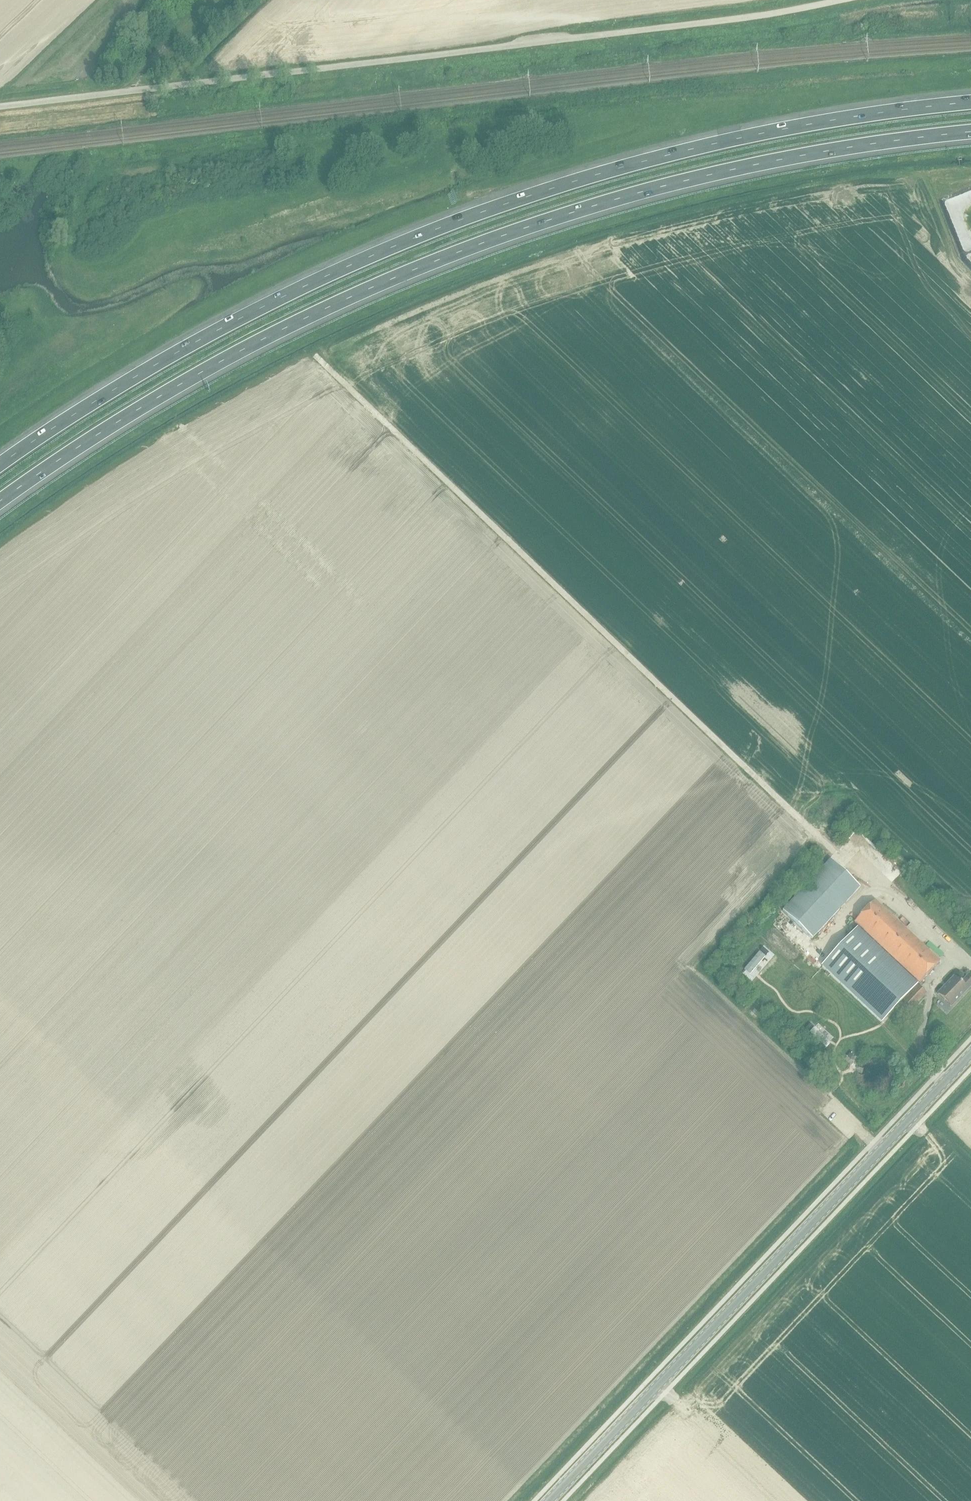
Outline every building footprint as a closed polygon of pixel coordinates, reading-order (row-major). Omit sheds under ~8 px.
[(943,201),(964,251),(970,248),(970,190),(943,201)] [(812,938),(860,887),(830,859),(782,911),(812,938)] [(854,922),(859,927),(822,966),(880,1021),(917,982),(919,983),(940,961),(874,900),(854,922)] [(970,984),(970,978),(967,975),(960,982),(954,976),(938,993),(951,1006),(970,984)] [(911,1009),(926,993),(917,985),(902,1001),(911,1009)] [(816,1044),(822,1038),(816,1031),(809,1036),(816,1044)]
